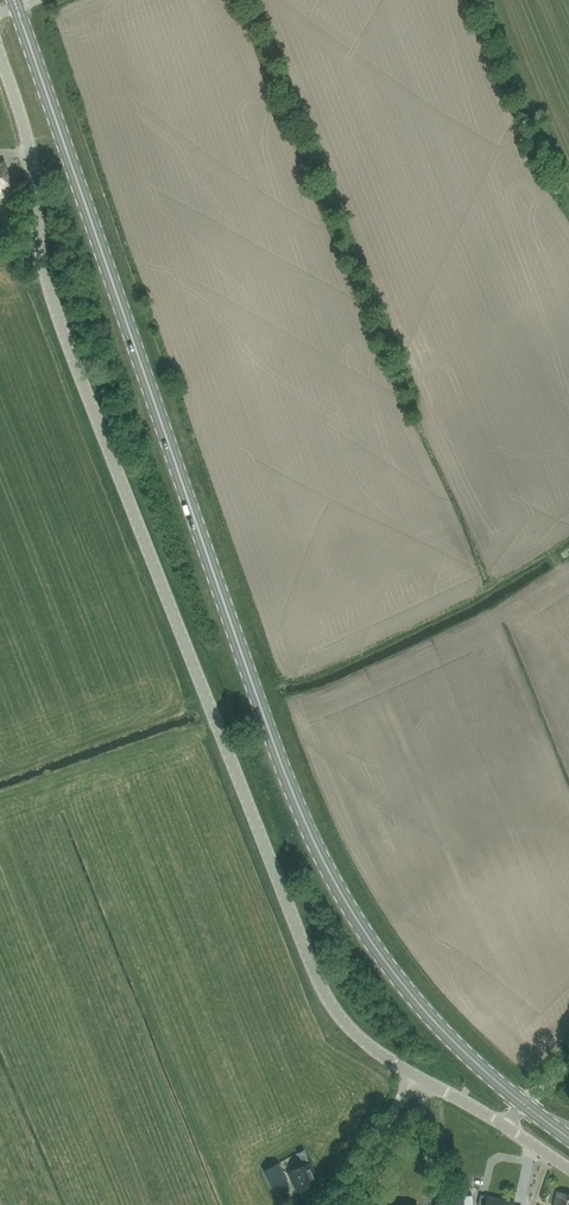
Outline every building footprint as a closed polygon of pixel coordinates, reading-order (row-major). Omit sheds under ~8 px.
[(3,196),(1,191),(13,187),(4,161),(0,162),(0,197),(3,196)] [(311,1187),(310,1185),(319,1181),(305,1149),(297,1153),(303,1165),(288,1172),(297,1191),(300,1189),(301,1192),(303,1193),(306,1194),(310,1192),(311,1190),(311,1187)] [(278,1163),(264,1171),(275,1191),(285,1186),(277,1172),(281,1170),(278,1163)] [(533,1198),(536,1187),(524,1184),(520,1202),(526,1203),(527,1197),(533,1198)] [(555,1204),(568,1204),(568,1194),(558,1191),(555,1204)] [(455,1196),(455,1204),(473,1204),(472,1195),(455,1196)] [(515,1202),(488,1196),(486,1204),(514,1204),(515,1202)]
